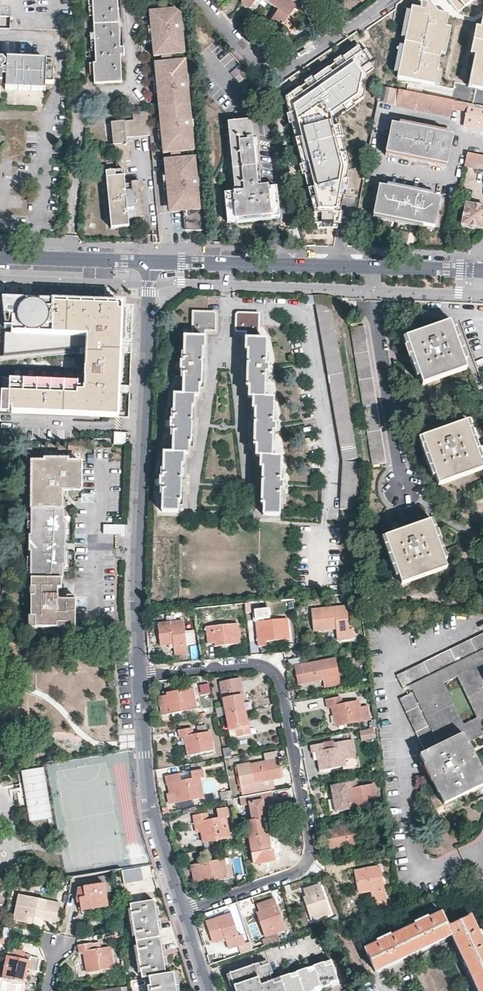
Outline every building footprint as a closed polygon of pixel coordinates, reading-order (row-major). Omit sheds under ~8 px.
[(120,57),(123,56),(123,49),(120,49),(118,0),(93,0),(96,63),(94,63),(95,83),(121,83),(120,57)] [(243,3),(251,9),(258,0),(245,0),(243,3)] [(268,4),(277,10),(269,22),(279,30),(301,0),(271,0),(268,4)] [(439,84),(442,67),(436,66),(439,49),(445,51),(451,22),(445,21),(448,10),(439,8),(432,0),(421,0),(421,4),(410,2),(395,75),(439,84)] [(187,74),(186,59),(172,60),(172,54),(185,53),(184,38),(185,38),(184,30),(185,30),(184,22),(180,23),(178,11),(175,7),(149,10),(153,55),(161,55),(162,61),(154,62),(163,153),(170,152),(171,159),(163,159),(165,182),(167,182),(170,212),(182,212),(184,231),(204,231),(201,195),(197,194),(196,187),(201,187),(200,179),(199,172),(197,172),(196,157),(182,158),(182,151),(196,150),(194,135),(196,135),(195,128),(195,120),(190,120),(189,113),(192,113),(190,97),(188,97),(187,90),(191,90),(190,82),(189,74),(187,74)] [(482,8),(479,21),(473,20),(468,50),(474,52),(467,85),(482,88),(482,9),(482,8)] [(296,31),(304,19),(296,13),(294,15),(298,19),(292,29),(296,31)] [(321,74),(285,100),(317,228),(337,228),(348,168),(335,118),(363,99),(370,63),(374,60),(366,49),(364,50),(353,58),(350,53),(343,58),(346,63),(339,69),(335,64),(328,69),(332,74),(324,79),(321,74)] [(343,58),(335,64),(339,69),(346,63),(343,58)] [(6,72),(6,79),(5,89),(47,90),(48,83),(54,83),(55,68),(48,67),(48,61),(6,59),(6,72)] [(328,69),(321,74),(324,79),(332,74),(328,69)] [(453,108),(454,101),(380,87),(378,102),(452,115),(453,108)] [(454,101),(453,108),(467,111),(464,126),(482,129),(482,106),(454,101)] [(131,161),(128,137),(150,135),(147,111),(141,111),(133,112),(134,120),(112,122),(114,145),(115,145),(118,171),(106,172),(112,228),(130,226),(129,217),(137,217),(137,218),(137,221),(138,222),(139,222),(140,222),(141,222),(142,222),(143,221),(144,220),(145,220),(145,219),(145,218),(145,217),(142,191),(144,188),(142,186),(141,181),(132,182),(133,182),(126,183),(125,170),(128,170),(127,161),(131,161)] [(253,139),(250,120),(227,122),(235,192),(224,194),(227,223),(279,217),(276,188),(268,189),(268,188),(258,188),(254,147),(257,147),(256,139),(253,139)] [(447,163),(453,135),(392,123),(386,151),(421,158),(447,163)] [(464,166),(476,169),(476,167),(482,168),(482,155),(467,152),(464,166)] [(434,226),(440,198),(379,185),(373,214),(434,226)] [(482,226),(482,207),(466,204),(462,225),(482,229),(482,226)] [(363,246),(363,236),(354,236),(354,245),(363,246)] [(330,295),(314,295),(333,402),(339,438),(343,462),(359,459),(354,432),(352,420),(347,395),(330,295)] [(2,299),(3,313),(5,328),(12,328),(12,331),(5,331),(4,341),(4,356),(87,349),(85,383),(0,379),(0,413),(9,414),(9,409),(22,409),(22,414),(102,418),(117,419),(123,304),(63,301),(2,299)] [(191,444),(193,396),(199,396),(199,386),(201,386),(203,350),(203,349),(204,349),(205,330),(215,330),(216,314),(215,313),(215,312),(214,312),(213,311),(193,311),(192,337),(185,337),(183,360),(178,360),(177,372),(183,372),(182,395),(174,395),(173,419),(168,418),(168,430),(172,430),(173,432),(172,453),(163,453),(163,476),(159,476),(158,488),(162,489),(162,512),(178,512),(179,502),(181,502),(182,465),(184,465),(185,453),(189,454),(189,444),(191,444)] [(274,422),(275,399),(266,399),(267,376),(271,376),(272,363),(267,363),(268,339),(259,339),(260,313),(240,312),(238,312),(237,313),(236,330),(246,331),(246,351),(248,351),(247,386),(249,387),(249,397),(253,398),(253,408),(255,409),(254,446),(257,446),(257,456),(261,456),(260,468),(263,468),(262,478),(262,504),(264,505),(264,515),(279,516),(280,492),(285,492),(285,480),(281,480),(281,457),(273,457),(274,434),(278,434),(279,422),(274,422)] [(422,385),(467,370),(465,365),(450,322),(406,338),(422,385)] [(366,331),(352,332),(353,339),(367,337),(366,331)] [(367,337),(353,339),(354,346),(368,344),(367,337)] [(368,344),(354,346),(355,352),(369,351),(368,344)] [(369,351),(355,352),(356,359),(370,357),(369,351)] [(370,357),(356,359),(357,366),(371,364),(370,357)] [(374,383),(360,385),(361,391),(375,389),(374,383)] [(375,389),(361,391),(362,398),(376,396),(375,389)] [(376,396),(362,398),(363,405),(377,403),(376,396)] [(378,409),(364,411),(365,417),(379,416),(378,409)] [(379,416),(365,417),(366,424),(380,423),(379,416)] [(482,470),(478,458),(466,422),(422,437),(438,485),(482,470)] [(126,433),(111,433),(111,445),(124,445),(126,445),(126,433)] [(382,435),(368,437),(369,444),(383,443),(382,435)] [(384,448),(370,450),(371,457),(385,455),(384,448)] [(385,455),(371,457),(372,464),(386,463),(385,455)] [(82,463),(68,463),(68,461),(45,461),(45,463),(32,463),(32,537),(30,537),(30,552),(32,552),(32,617),(38,617),(38,628),(58,628),(58,623),(67,623),(67,628),(76,628),(76,597),(68,597),(68,600),(58,600),(58,588),(62,588),(62,579),(64,579),(64,566),(65,566),(65,547),(66,523),(64,523),(64,510),(62,510),(62,491),(81,491),(82,463)] [(358,462),(343,462),(340,509),(355,511),(358,462)] [(437,542),(429,520),(383,536),(400,585),(446,568),(437,542)] [(103,523),(103,532),(125,533),(125,524),(103,523)] [(350,629),(347,605),(311,610),(313,630),(336,628),(336,634),(337,639),(354,637),(353,628),(350,629)] [(289,635),(288,618),(256,622),(258,646),(261,646),(267,645),(266,638),(265,635),(268,634),(268,638),(289,635)] [(186,631),(184,621),(158,624),(160,642),(160,646),(174,644),(175,655),(188,653),(187,644),(186,631)] [(240,643),(238,623),(206,626),(208,643),(214,643),(215,646),(218,645),(240,643)] [(194,631),(186,631),(187,644),(195,643),(194,631)] [(398,675),(404,689),(411,686),(413,692),(400,698),(425,751),(420,754),(425,765),(428,764),(432,771),(428,772),(432,782),(436,780),(442,791),(438,793),(444,804),(482,785),(482,773),(482,772),(480,774),(474,761),(477,760),(475,755),(471,757),(469,752),(466,745),(468,744),(467,742),(482,735),(482,634),(398,675)] [(338,683),(334,660),(295,666),(297,679),(298,683),(320,679),(322,686),(338,683)] [(226,715),(244,711),(242,700),(239,701),(238,695),(241,694),(242,694),(239,677),(219,681),(224,706),(226,715)] [(210,682),(199,683),(200,693),(210,693),(210,682)] [(197,709),(193,687),(170,692),(166,693),(166,695),(159,696),(162,716),(197,709)] [(337,725),(369,719),(367,707),(360,708),(358,701),(341,704),(340,698),(327,700),(328,707),(333,707),(334,715),(337,725)] [(226,715),(224,706),(216,707),(217,714),(217,717),(226,715)] [(244,711),(226,715),(231,738),(250,734),(249,728),(248,723),(246,723),(246,720),(244,711)] [(213,751),(209,731),(193,734),(192,728),(179,730),(180,738),(185,738),(186,743),(188,756),(213,751)] [(356,757),(353,738),(330,743),(330,742),(310,746),(312,753),(316,752),(318,760),(320,771),(345,766),(343,760),(356,757)] [(264,755),(265,763),(278,760),(276,752),(264,755)] [(260,781),(273,779),(282,777),(279,764),(279,760),(278,760),(265,763),(250,765),(249,763),(236,765),(241,795),(262,791),(260,781)] [(43,766),(20,770),(29,821),(52,817),(43,766)] [(180,774),(167,776),(169,785),(172,784),(173,790),(176,803),(203,797),(199,778),(205,777),(204,769),(191,771),(193,779),(182,781),(180,774)] [(275,789),(273,779),(260,781),(262,791),(275,789)] [(333,799),(336,812),(352,809),(352,808),(377,803),(373,783),(357,786),(355,779),(347,781),(347,783),(330,786),(333,799)] [(231,790),(220,793),(222,801),(233,799),(231,790)] [(250,838),(268,834),(266,823),(272,822),(273,811),(284,809),(283,804),(281,798),(272,800),(270,791),(239,798),(239,804),(250,802),(253,820),(247,821),(250,838)] [(229,837),(226,819),(228,818),(226,810),(217,811),(218,819),(209,821),(207,814),(194,817),(195,824),(200,823),(201,828),(204,842),(229,837)] [(381,823),(379,814),(364,818),(366,826),(381,823)] [(359,844),(355,826),(326,831),(328,842),(330,849),(359,844)] [(269,841),(268,834),(250,838),(255,862),(273,858),(272,851),(269,841)] [(227,879),(231,878),(228,858),(226,858),(225,854),(221,854),(222,859),(190,865),(194,883),(203,881),(204,883),(227,879)] [(144,881),(141,866),(123,869),(125,884),(144,881)] [(359,893),(372,891),(376,908),(388,906),(380,867),(355,872),(357,881),(359,893)] [(86,897),(80,898),(81,904),(82,909),(98,907),(107,905),(108,905),(105,892),(112,891),(109,874),(98,876),(99,884),(85,887),(86,897)] [(330,914),(319,884),(303,889),(304,892),(305,896),(303,897),(311,920),(330,914)] [(22,914),(28,916),(45,919),(50,921),(54,902),(20,895),(14,920),(20,921),(22,914)] [(284,929),(274,900),(257,905),(258,908),(259,912),(258,912),(266,936),(284,929)] [(173,973),(166,974),(162,946),(155,907),(155,901),(130,904),(133,920),(131,921),(132,927),(134,927),(134,929),(132,930),(133,934),(135,934),(139,956),(136,957),(137,961),(139,960),(142,978),(146,977),(149,990),(176,990),(173,973)] [(109,917),(107,905),(98,907),(100,919),(109,917)] [(482,934),(480,935),(472,919),(466,921),(465,918),(448,926),(441,912),(426,919),(424,918),(418,921),(419,923),(388,937),(386,935),(380,938),(381,941),(365,949),(376,971),(402,958),(452,935),(460,952),(479,990),(482,990),(482,936),(482,934)] [(26,922),(28,916),(22,914),(20,921),(26,922)] [(239,936),(231,914),(206,922),(213,943),(220,941),(226,939),(229,950),(245,944),(243,935),(239,936)] [(253,937),(259,933),(254,923),(247,927),(253,937)] [(118,934),(106,936),(107,944),(119,942),(118,934)] [(94,951),(92,944),(79,947),(80,954),(85,953),(88,973),(113,969),(109,949),(101,950),(94,951)] [(3,977),(25,982),(27,970),(37,971),(39,957),(35,957),(31,956),(30,959),(25,958),(27,949),(10,946),(3,977)] [(331,961),(272,981),(270,976),(272,975),(268,961),(230,974),(233,983),(236,990),(322,990),(339,985),(331,961)]
